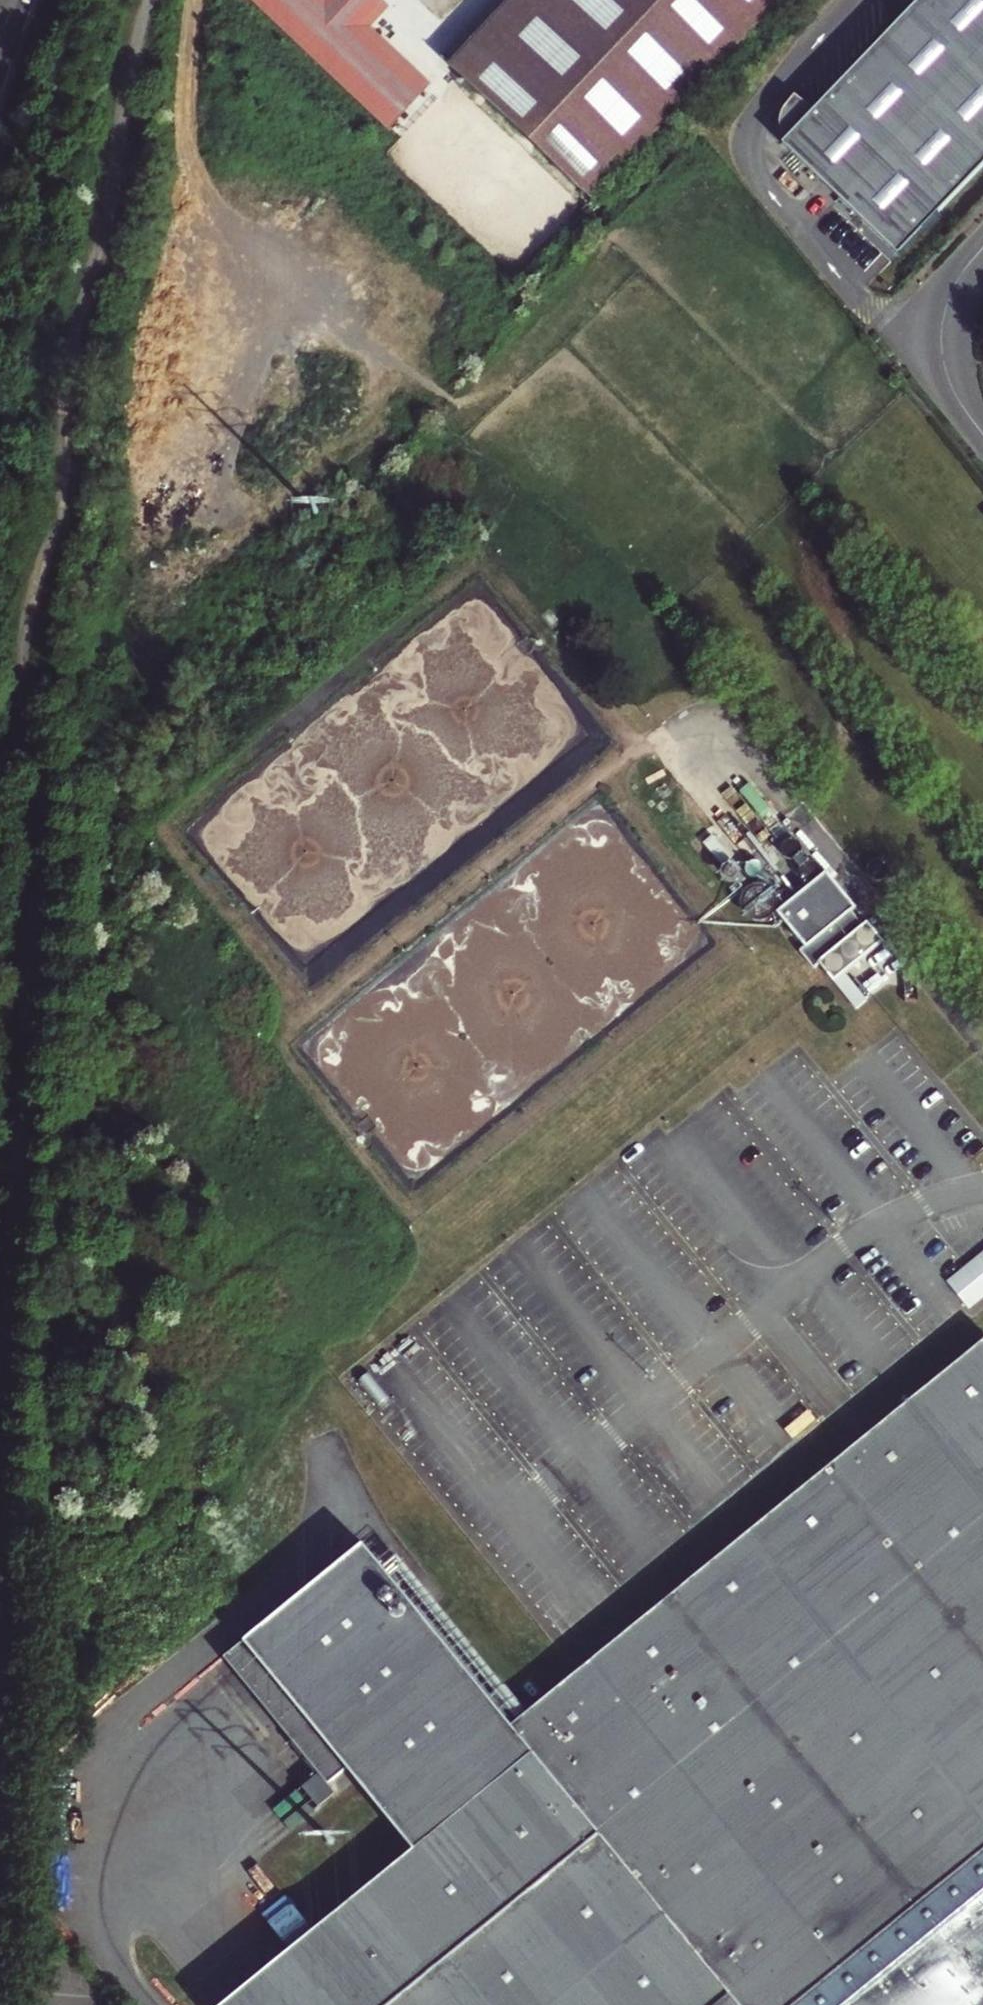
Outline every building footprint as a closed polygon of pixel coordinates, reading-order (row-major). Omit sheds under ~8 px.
[(389,122),(424,83),(361,24),(381,2),(380,0),(259,0),(389,122)] [(438,54),(447,62),(504,0),(489,0),(438,54)] [(447,62),(590,196),(666,114),(773,0),(504,0),(447,62)] [(897,254),(982,163),(982,0),(918,0),(814,108),(785,138),(780,144),(897,254)] [(814,108),(792,93),(780,109),(778,116),(778,122),(779,128),(781,133),(785,138),(814,108)] [(831,869),(779,908),(833,979),(885,940),(831,869)] [(868,955),(838,978),(857,1004),(887,981),(868,955)] [(945,1280),(968,1308),(982,1296),(982,1249),(945,1280)] [(511,1731),(361,1548),(246,1642),(350,1771),(415,1851),(225,2004),(982,2004),(982,1344),(511,1731)] [(350,1771),(246,1642),(225,1658),(329,1787),(350,1771)]
